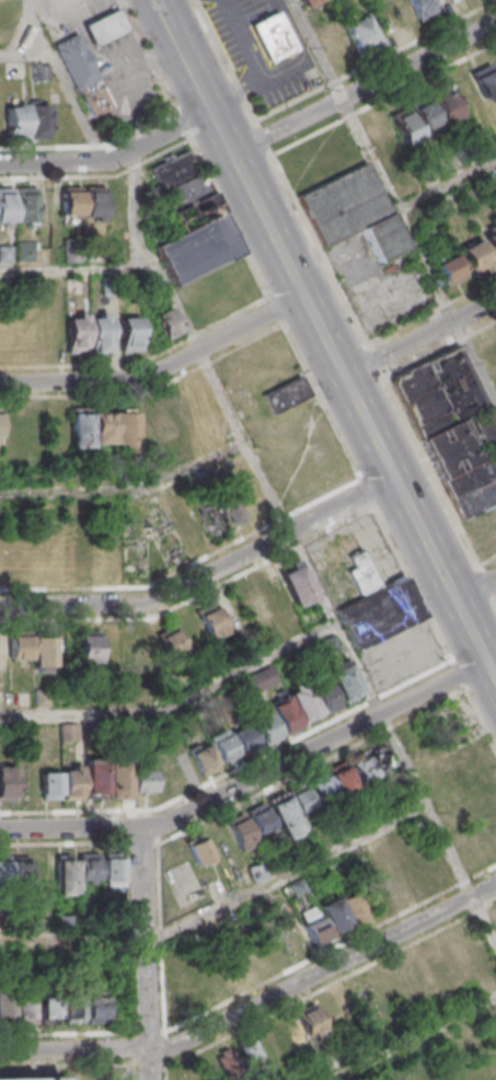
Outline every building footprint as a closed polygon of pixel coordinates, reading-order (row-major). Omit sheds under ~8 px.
[(371,2),(388,36),(406,27),(393,0),(376,0),(371,2)] [(436,14),(431,0),(409,0),(417,22),(436,14)] [(83,24),(94,45),(128,28),(117,7),(83,24)] [(269,61),(298,48),(279,11),(252,24),(269,61)] [(343,20),(355,50),(376,42),(365,12),(343,20)] [(77,32),(54,44),(91,115),(113,105),(99,77),(77,32)] [(400,142),(463,119),(459,109),(495,96),(495,62),(448,80),(451,89),(389,111),(400,142)] [(7,103),(7,137),(50,137),(50,103),(7,103)] [(187,150),(150,168),(160,189),(197,172),(187,150)] [(324,246),(360,228),(379,263),(407,249),(365,163),(299,196),(324,246)] [(211,192),(201,170),(197,172),(160,189),(141,199),(151,220),(211,192)] [(0,187),(0,222),(15,222),(15,187),(0,187)] [(18,225),(38,225),(38,187),(18,187),(18,225)] [(105,187),(62,187),(62,218),(105,218),(105,187)] [(221,211),(211,192),(171,211),(181,232),(221,211)] [(221,211),(181,232),(153,245),(174,286),(242,252),(221,211)] [(495,260),(495,226),(481,233),(495,260)] [(458,247),(471,273),(490,264),(478,238),(458,247)] [(433,262),(445,286),(466,275),(454,252),(433,262)] [(154,312),(162,338),(180,332),(172,306),(154,312)] [(66,313),(66,352),(87,352),(87,313),(66,313)] [(110,313),(90,313),(90,352),(110,352),(110,313)] [(120,351),(141,351),(141,314),(120,314),(120,351)] [(495,502),(495,421),(457,343),(389,377),(461,519),(495,502)] [(299,375),(262,393),(272,413),(309,393),(299,375)] [(159,444),(181,434),(164,397),(142,407),(159,444)] [(137,409),(71,410),(71,448),(138,447),(137,409)] [(228,530),(211,499),(195,508),(212,539),(228,530)] [(146,553),(173,553),(173,516),(146,516),(146,553)] [(379,583),(360,549),(347,555),(353,565),(346,570),(358,594),(379,583)] [(146,554),(133,554),(133,569),(146,569),(146,554)] [(317,597),(299,560),(278,571),(296,608),(317,597)] [(356,650),(423,616),(402,575),(335,609),(356,650)] [(196,612),(209,639),(228,630),(216,604),(196,612)] [(157,634),(167,661),(187,653),(178,627),(157,634)] [(78,661),(100,660),(98,631),(77,632),(78,661)] [(124,633),(124,655),(151,655),(151,633),(124,633)] [(33,671),(54,671),(54,634),(9,634),(10,659),(33,659),(33,671)] [(318,644),(325,654),(338,646),(331,636),(318,644)] [(361,695),(346,658),(326,666),(341,703),(361,695)] [(277,681),(269,665),(243,680),(251,695),(277,681)] [(286,688),(304,722),(338,703),(328,684),(310,693),(303,679),(286,688)] [(283,733),(300,724),(285,695),(269,704),(283,733)] [(248,716),(263,746),(281,738),(266,707),(248,716)] [(60,742),(82,742),(82,723),(60,723),(60,742)] [(241,753),(258,745),(248,724),(231,732),(241,753)] [(208,738),(223,765),(238,756),(224,730),(208,738)] [(379,773),(396,765),(385,742),(368,750),(379,773)] [(189,752),(200,776),(219,768),(207,744),(189,752)] [(376,775),(365,754),(347,763),(358,784),(376,775)] [(105,798),(128,798),(128,761),(105,761),(105,760),(84,760),(84,798),(105,798)] [(61,765),(62,770),(41,771),(41,800),(81,799),(81,764),(61,765)] [(355,789),(346,764),(328,770),(337,795),(355,789)] [(15,801),(15,765),(0,765),(0,801),(15,801)] [(134,791),(157,791),(157,770),(134,770),(134,791)] [(311,775),(313,802),(331,801),(329,773),(311,775)] [(284,840),(303,831),(296,815),(314,807),(303,783),(287,790),(289,794),(268,803),(284,840)] [(225,819),(238,849),(256,842),(253,836),(273,828),(263,803),(225,819)] [(185,839),(194,867),(213,860),(204,832),(185,839)] [(123,853),(103,853),(103,889),(123,889),(123,853)] [(99,881),(99,854),(56,854),(56,894),(77,894),(77,881),(99,881)] [(0,856),(0,880),(29,880),(29,856),(0,856)] [(352,931),(350,925),(369,918),(358,888),(316,903),(317,906),(299,912),(302,922),(280,930),(289,954),(352,931)] [(37,1022),(36,992),(15,992),(15,989),(0,989),(0,1024),(37,1022)] [(62,1021),(106,1022),(106,994),(62,993),(62,992),(40,992),(40,1022),(62,1022),(62,1021)] [(326,1031),(315,1005),(294,1014),(305,1040),(326,1031)] [(220,1055),(232,1076),(264,1059),(253,1037),(220,1055)]
